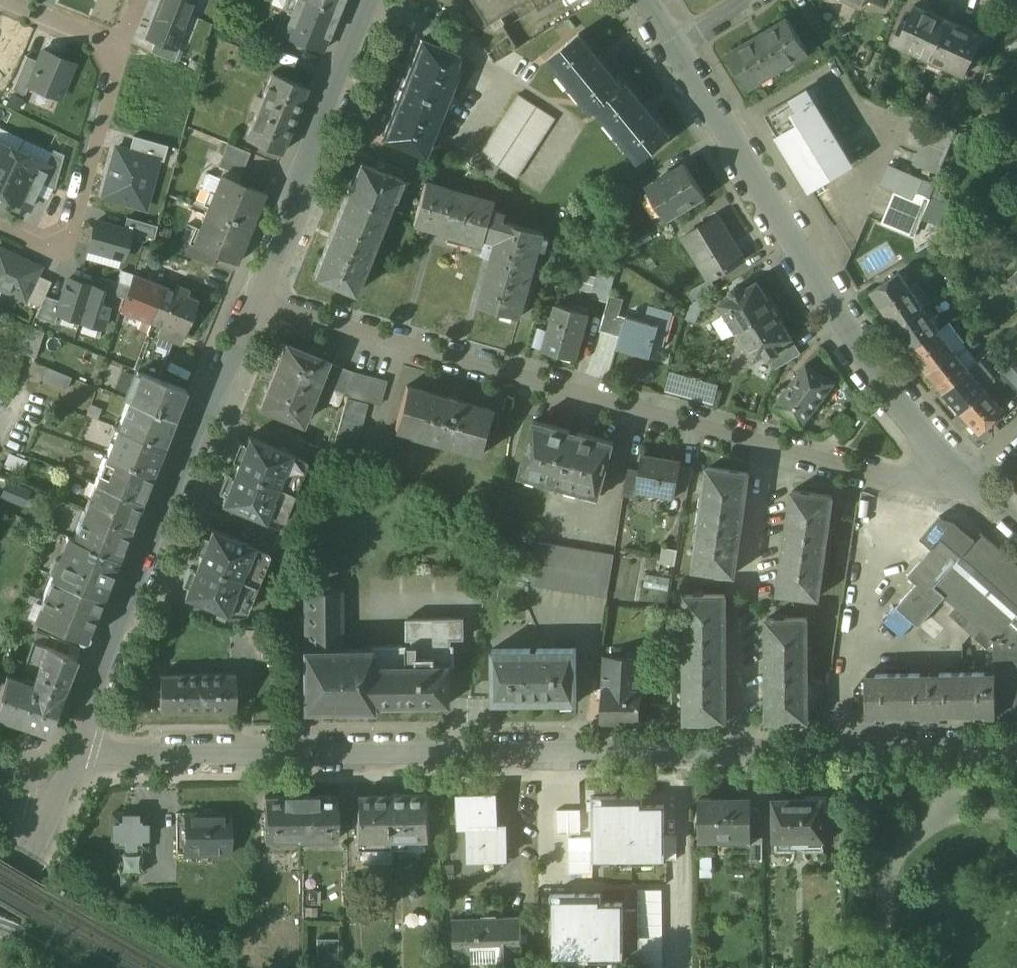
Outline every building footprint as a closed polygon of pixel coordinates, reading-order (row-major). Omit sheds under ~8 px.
[(191,10),(162,0),(161,0),(148,38),(157,40),(179,48),(191,10)] [(195,0),(162,0),(191,10),(195,0)] [(284,8),(293,12),(286,30),(291,32),(288,40),(305,47),(306,44),(323,51),(338,13),(306,0),(287,0),(284,8)] [(338,13),(343,0),(306,0),(338,13)] [(407,9),(478,37),(495,63),(519,49),(498,16),(489,21),(486,28),(474,23),(468,12),(480,5),(477,0),(410,0),(407,9)] [(480,5),(468,12),(474,23),(486,28),(489,21),(498,16),(524,0),(477,0),(480,5)] [(950,20),(914,3),(907,19),(903,17),(892,41),(931,59),(950,20)] [(790,20),(730,55),(750,89),(810,53),(790,20)] [(983,35),(950,20),(931,59),(965,75),(983,35)] [(623,84),(579,32),(550,57),(593,109),(597,107),(623,85),(623,84)] [(1005,39),(1006,49),(1016,47),(1016,37),(1005,39)] [(402,88),(442,105),(452,81),(448,79),(458,56),(462,58),(462,56),(422,39),(411,66),(409,65),(405,75),(408,75),(402,88)] [(179,48),(157,40),(153,52),(175,60),(179,48)] [(28,83),(63,97),(78,60),(44,46),(38,60),(28,83)] [(308,58),(285,48),(279,62),(303,71),(308,58)] [(25,92),(28,83),(38,60),(27,55),(14,88),(25,92)] [(272,73),(246,139),(281,154),(308,87),(272,73)] [(670,134),(626,81),(623,84),(623,85),(597,107),(640,159),(670,134)] [(442,105),(402,88),(397,101),(395,101),(391,111),(393,111),(383,137),(423,153),(424,151),(420,150),(429,127),(433,129),(442,105)] [(852,164),(807,90),(766,114),(810,189),(852,164)] [(519,95),(480,153),(517,178),(555,119),(519,95)] [(931,119),(913,165),(938,177),(957,130),(931,119)] [(0,142),(0,191),(19,151),(0,142)] [(251,153),(229,144),(221,165),(225,167),(242,174),(243,174),(251,153)] [(112,148),(98,198),(141,210),(155,160),(112,148)] [(65,155),(54,150),(47,164),(50,165),(42,183),(55,189),(65,155)] [(19,151),(0,191),(0,195),(29,209),(42,183),(50,165),(47,164),(35,158),(19,151)] [(673,166),(660,175),(661,177),(650,184),(653,189),(644,200),(657,221),(668,214),(669,216),(707,192),(687,161),(675,169),(673,166)] [(403,179),(361,162),(334,228),(377,246),(385,226),(382,225),(393,198),(395,199),(403,179)] [(910,169),(908,173),(889,165),(881,185),(895,191),(915,200),(924,179),(925,176),(910,169)] [(242,174),(225,167),(222,175),(239,182),(242,174)] [(239,182),(222,175),(208,211),(251,229),(266,193),(239,182)] [(915,200),(895,191),(871,253),(898,264),(904,261),(909,247),(922,217),(930,196),(935,184),(924,179),(915,200)] [(449,235),(461,192),(426,183),(414,225),(449,235)] [(461,192),(449,235),(484,244),(487,236),(494,210),(496,202),(461,192)] [(949,204),(930,196),(922,217),(941,224),(949,204)] [(544,232),(505,221),(507,214),(494,210),(487,236),(497,239),(479,306),(520,318),(544,232)] [(251,229),(208,211),(201,229),(203,230),(197,243),(195,242),(195,243),(194,245),(217,255),(238,263),(251,229)] [(745,256),(719,213),(684,234),(685,235),(693,231),(708,255),(700,260),(711,277),(712,277),(745,256)] [(97,218),(89,247),(126,257),(134,228),(97,218)] [(377,246),(334,228),(315,276),(357,293),(377,246)] [(217,255),(194,245),(195,243),(189,241),(184,253),(213,265),(217,255)] [(29,299),(40,275),(44,264),(0,245),(0,286),(29,299)] [(616,275),(598,270),(597,277),(592,293),(591,297),(608,302),(610,296),(616,275)] [(94,281),(68,273),(61,297),(58,309),(83,317),(94,281)] [(597,277),(583,273),(578,289),(592,293),(597,277)] [(900,273),(873,291),(898,329),(925,310),(924,309),(910,287),(900,273)] [(164,286),(134,274),(122,310),(132,314),(150,321),(164,286)] [(29,299),(42,304),(47,293),(52,280),(40,275),(29,299)] [(711,277),(690,291),(697,302),(719,288),(712,277),(711,277)] [(757,280),(743,289),(741,287),(738,286),(737,285),(735,286),(733,287),(733,288),(732,290),(731,292),(732,295),(720,303),(737,332),(777,307),(773,300),(769,299),(757,280)] [(94,281),(83,317),(106,325),(117,288),(94,281)] [(932,303),(918,282),(910,287),(924,309),(932,303)] [(190,290),(175,284),(173,290),(188,295),(190,290)] [(173,290),(164,286),(150,321),(161,325),(174,330),(188,295),(173,290)] [(58,309),(61,297),(47,293),(42,304),(39,315),(55,320),(58,309)] [(198,300),(188,295),(174,330),(161,325),(157,336),(180,345),(198,300)] [(622,299),(610,296),(608,302),(602,324),(614,327),(618,314),(622,299)] [(588,313),(556,304),(543,349),(564,355),(566,350),(577,353),(588,313)] [(646,322),(627,317),(621,336),(619,344),(650,353),(653,341),(662,343),(671,312),(650,307),(646,322)] [(777,307),(737,332),(752,355),(763,348),(766,353),(792,337),(781,319),(782,315),(777,307)] [(925,310),(898,329),(913,350),(940,330),(925,310)] [(150,321),(132,314),(128,324),(146,331),(150,321)] [(618,314),(614,327),(602,324),(601,330),(621,336),(627,317),(618,314)] [(20,322),(11,349),(22,352),(31,326),(20,322)] [(43,332),(31,326),(22,352),(35,357),(43,332)] [(940,330),(913,350),(929,372),(955,350),(953,347),(945,337),(940,330)] [(951,332),(945,337),(953,347),(959,342),(951,332)] [(146,335),(133,368),(140,371),(158,378),(172,345),(146,335)] [(792,337),(766,353),(774,366),(800,350),(792,337)] [(327,361),(285,344),(259,406),(301,424),(327,361)] [(978,362),(962,344),(955,350),(970,369),(978,362)] [(955,350),(929,372),(944,392),(970,369),(955,350)] [(1002,374),(986,355),(981,359),(998,378),(1002,374)] [(998,378),(981,359),(978,362),(970,369),(987,388),(998,378)] [(807,364),(806,366),(805,364),(799,372),(800,372),(798,375),(800,376),(786,394),(784,393),(783,395),(781,394),(776,401),(778,403),(776,405),(802,424),(801,425),(802,426),(804,424),(802,423),(832,383),(834,384),(836,381),(834,380),(833,381),(822,372),(823,370),(822,369),(819,373),(807,364)] [(353,371),(338,366),(331,387),(345,393),(353,371)] [(71,377),(47,367),(42,380),(66,390),(71,377)] [(673,368),(668,389),(718,401),(723,380),(673,368)] [(970,369),(944,392),(962,412),(987,388),(970,369)] [(158,378),(140,371),(128,400),(175,418),(187,390),(158,378)] [(387,381),(353,371),(345,393),(344,397),(347,398),(369,404),(370,400),(381,403),(387,381)] [(962,412),(980,432),(992,421),(995,424),(1009,411),(1006,408),(1011,403),(1012,404),(1016,401),(1015,400),(1016,398),(1016,388),(1003,373),(1002,374),(998,378),(987,388),(962,412)] [(497,410),(407,386),(396,429),(486,453),(497,410)] [(347,398),(330,463),(352,469),(369,404),(347,398)] [(175,418),(128,400),(117,427),(164,446),(175,418)] [(102,408),(90,403),(86,415),(98,419),(102,408)] [(614,442),(534,420),(519,474),(599,496),(614,442)] [(164,446),(117,427),(106,454),(153,473),(164,446)] [(236,468),(279,485),(285,470),(292,453),(291,453),(249,436),(236,468)] [(27,460),(10,451),(4,463),(22,472),(27,460)] [(153,473),(106,454),(95,482),(142,501),(153,473)] [(682,461),(643,454),(640,471),(636,490),(637,490),(676,497),(676,495),(682,466),(682,461)] [(693,468),(682,466),(676,495),(688,498),(693,468)] [(279,485),(236,468),(222,504),(226,505),(265,521),(271,504),(279,485)] [(749,474),(709,468),(695,569),(735,575),(749,474)] [(640,471),(628,469),(624,496),(636,498),(637,490),(636,490),(640,471)] [(298,475),(285,470),(279,485),(271,504),(284,509),(298,475)] [(3,496),(31,502),(35,484),(7,477),(3,496)] [(142,501),(95,482),(84,511),(130,529),(142,501)] [(833,497),(794,491),(779,592),(819,598),(833,497)] [(130,529),(84,511),(72,539),(119,557),(130,529)] [(907,575),(916,583),(896,606),(918,626),(946,595),(957,606),(950,614),(975,637),(983,628),(983,629),(976,637),(988,648),(994,641),(994,672),(995,672),(996,716),(995,716),(995,718),(1016,718),(1016,633),(1007,625),(1016,613),(1016,566),(980,533),(976,538),(955,520),(907,575)] [(73,530),(53,522),(50,531),(67,537),(70,539),(73,530)] [(199,560),(242,578),(248,563),(254,546),(253,546),(211,529),(199,560)] [(70,539),(67,537),(66,540),(70,542),(63,560),(59,558),(51,577),(103,597),(119,557),(72,539),(70,539)] [(615,555),(538,543),(534,564),(611,577),(615,555)] [(242,578),(199,560),(184,596),(205,605),(206,605),(227,614),(234,597),(242,578)] [(261,568),(248,563),(242,578),(234,597),(247,602),(261,568)] [(611,577),(534,564),(530,583),(608,597),(611,577)] [(670,579),(646,575),(644,586),(668,590),(670,579)] [(103,597),(51,577),(42,600),(35,617),(39,619),(87,638),(103,597)] [(342,590),(306,591),(307,646),(342,646),(342,590)] [(42,600),(25,594),(19,611),(35,617),(42,600)] [(725,594),(685,594),(685,657),(725,657),(725,594)] [(35,617),(19,611),(15,622),(35,629),(39,619),(35,617)] [(1007,625),(1016,633),(1016,613),(1007,625)] [(807,617),(767,618),(767,720),(807,719),(807,617)] [(463,618),(407,618),(407,638),(412,639),(412,645),(369,644),(370,645),(372,646),(372,665),(450,664),(450,666),(454,666),(454,644),(451,644),(451,638),(463,638),(463,618)] [(82,647),(50,635),(46,646),(78,657),(82,647)] [(282,638),(261,638),(261,659),(282,659),(282,638)] [(34,642),(21,681),(33,685),(46,646),(34,642)] [(307,646),(303,646),(304,709),(372,709),(372,703),(450,702),(450,666),(450,664),(372,665),(372,646),(370,645),(342,646),(307,646)] [(78,657),(46,646),(33,685),(20,723),(49,732),(65,693),(64,692),(78,657)] [(577,702),(576,649),(492,649),(493,703),(577,702)] [(643,660),(606,657),(602,721),(640,721),(643,660)] [(725,657),(685,657),(685,720),(725,720),(725,657)] [(931,716),(930,672),(866,673),(866,717),(878,717),(878,714),(922,714),(922,716),(931,716)] [(930,672),(931,716),(941,716),(941,713),(985,713),(985,716),(995,716),(996,716),(995,672),(994,672),(930,672)] [(197,711),(197,673),(159,673),(159,711),(197,711)] [(234,710),(235,673),(197,673),(197,711),(234,710)] [(7,676),(0,697),(0,716),(20,723),(33,685),(21,681),(7,676)] [(481,859),(480,795),(459,796),(460,826),(469,826),(470,859),(481,859)] [(480,795),(481,859),(507,858),(506,827),(505,827),(505,824),(497,824),(496,795),(480,795)] [(337,809),(336,796),(302,797),(302,841),(339,840),(339,809),(337,809)] [(394,840),(394,796),(360,797),(360,808),(358,808),(358,850),(394,850),(394,848),(394,840)] [(428,796),(394,796),(394,840),(411,839),(411,848),(425,848),(425,839),(431,839),(430,808),(428,808),(428,796)] [(302,841),(302,797),(268,797),(268,810),(266,810),(266,841),(302,841)] [(751,838),(751,799),(712,799),(712,797),(700,798),(701,838),(751,838)] [(822,799),(774,799),(774,839),(823,838),(822,799)] [(593,802),(595,860),(665,858),(664,800),(593,802)] [(231,813),(177,813),(176,855),(231,855),(231,813)] [(149,814),(113,814),(113,850),(149,850),(149,814)] [(411,848),(411,839),(394,840),(394,848),(411,848)] [(600,899),(553,900),(553,957),(623,956),(622,903),(600,903),(600,899)] [(502,906),(479,907),(480,920),(502,919),(502,906)] [(455,921),(456,958),(444,958),(444,967),(521,967),(521,952),(521,919),(502,919),(480,920),(455,921)] [(337,940),(317,940),(317,960),(338,961),(337,940)]
